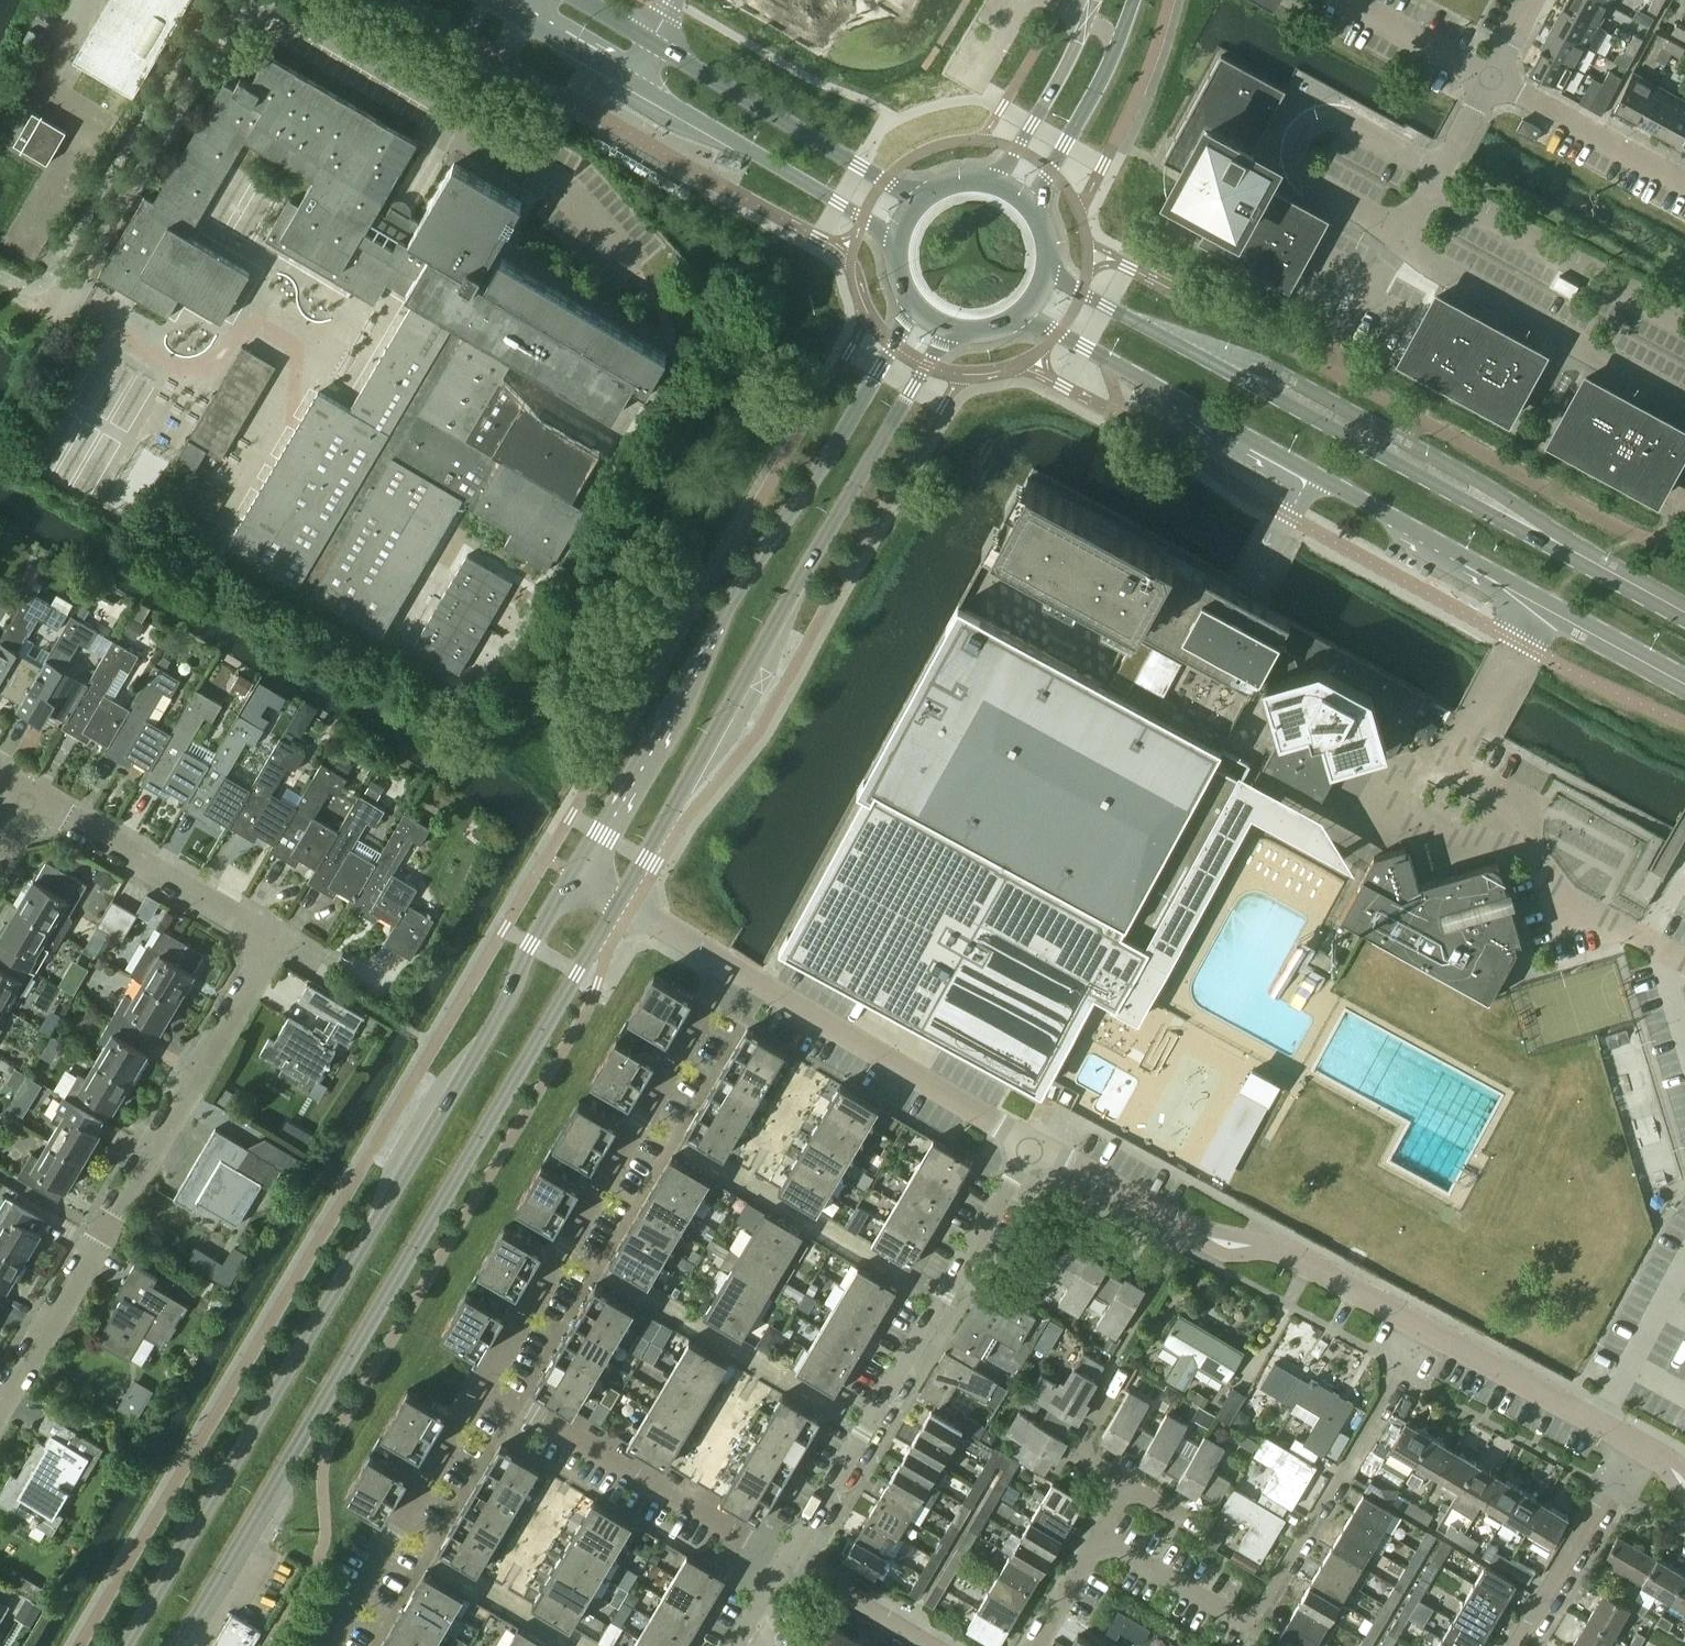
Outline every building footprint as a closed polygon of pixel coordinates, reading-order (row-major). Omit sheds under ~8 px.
[(134,95),(190,0),(109,0),(74,59),(134,95)] [(904,17),(914,0),(876,0),(904,17)] [(1563,6),(1598,25),(1610,4),(1601,0),(1567,0),(1563,6)] [(1648,9),(1657,14),(1661,6),(1653,1),(1648,9)] [(1552,27),(1587,46),(1597,51),(1608,31),(1598,25),(1563,6),(1552,27)] [(1671,33),(1680,38),(1684,29),(1676,24),(1671,33)] [(1541,48),(1575,67),(1587,46),(1552,27),(1541,48)] [(1630,43),(1639,47),(1643,39),(1634,34),(1630,43)] [(1663,48),(1672,52),(1677,44),(1668,39),(1663,48)] [(1625,51),(1634,56),(1639,47),(1630,43),(1625,51)] [(1680,57),(1684,48),(1677,44),(1672,52),(1680,57)] [(1529,70),(1563,89),(1575,67),(1541,48),(1529,70)] [(228,544),(382,635),(462,499),(514,529),(505,546),(546,570),(556,554),(557,555),(585,507),(573,500),(601,452),(537,415),(502,377),(515,356),(614,415),(633,384),(647,392),(668,356),(501,257),(485,284),(477,280),(482,271),(483,271),(523,203),(455,163),(420,222),(392,206),(386,216),(377,210),(418,141),(268,54),(250,84),(240,78),(234,89),(224,83),(155,202),(145,196),(98,276),(168,318),(181,296),(222,320),(250,273),(189,236),(247,139),(315,179),(299,205),(289,199),(265,239),(355,292),(367,272),(406,295),(407,293),(416,298),(350,409),(318,391),(228,544)] [(1221,55),(1163,161),(1184,172),(1172,193),(1193,205),(1182,226),(1288,284),(1323,219),(1261,185),(1272,164),(1251,153),(1286,90),(1221,55)] [(1610,71),(1603,82),(1616,89),(1622,77),(1610,71)] [(1614,107),(1636,119),(1655,84),(1633,72),(1614,107)] [(1589,108),(1602,115),(1616,89),(1603,82),(1589,108)] [(1636,119),(1656,130),(1675,95),(1655,84),(1636,119)] [(1677,142),(1684,127),(1684,101),(1675,95),(1656,130),(1677,142)] [(14,144),(47,163),(66,131),(33,112),(14,144)] [(1517,130),(1535,140),(1541,129),(1523,119),(1517,130)] [(1590,292),(1571,282),(1566,292),(1585,302),(1590,292)] [(1402,361),(1508,419),(1543,354),(1437,296),(1402,361)] [(192,431),(227,452),(281,360),(247,339),(192,431)] [(1655,500),(1684,448),(1684,432),(1586,377),(1550,442),(1655,500)] [(175,461),(193,472),(207,449),(188,438),(175,461)] [(1028,477),(992,543),(1268,693),(1280,734),(1279,737),(1274,735),(1267,746),(1272,749),(1271,753),(1261,770),(1313,798),(1322,781),(1324,781),(1326,782),(1328,781),(1329,780),(1331,779),(1332,777),(1332,775),(1332,773),(1331,772),(1330,770),(1329,769),(1332,763),(1387,747),(1418,690),(1245,596),(1028,477)] [(467,554),(413,646),(458,672),(459,673),(513,581),(467,554)] [(20,702),(42,665),(18,651),(38,617),(46,622),(56,605),(30,590),(0,640),(1,640),(0,641),(0,690),(20,702)] [(787,933),(779,949),(1037,1090),(1090,993),(1137,1019),(1165,968),(1145,957),(1242,779),(1218,766),(1221,762),(1215,759),(1221,748),(958,604),(857,790),(869,797),(793,936),(787,933)] [(42,706),(66,720),(88,683),(87,683),(64,669),(80,642),(87,647),(97,630),(72,615),(42,665),(16,709),(34,719),(42,706)] [(1254,687),(1138,623),(1105,684),(1219,746),(1229,730),(1254,687)] [(84,730),(107,744),(108,745),(129,708),(105,694),(121,667),(129,671),(139,654),(113,639),(87,683),(88,683),(66,720),(61,727),(80,737),(84,730)] [(125,755),(149,769),(171,732),(147,718),(163,691),(171,696),(181,679),(155,664),(129,708),(108,745),(107,744),(103,751),(121,762),(125,755)] [(163,786),(187,800),(187,801),(209,764),(208,764),(184,750),(204,716),(212,720),(222,704),(196,689),(171,732),(149,769),(141,783),(159,793),(163,786)] [(205,811),(229,825),(250,789),(250,788),(226,774),(246,741),(254,745),(264,728),(238,713),(208,764),(209,764),(187,801),(187,800),(182,807),(200,818),(205,811)] [(290,734),(286,741),(303,752),(308,744),(290,734)] [(250,829),(274,843),(296,806),(295,806),(272,792),(288,765),(295,770),(305,753),(280,738),(250,788),(250,789),(229,825),(246,836),(250,829)] [(292,854),(315,868),(316,868),(338,831),(337,831),(313,817),(329,790),(337,794),(347,778),(321,763),(295,806),(296,806),(274,843),(270,850),(288,860),(292,854)] [(329,885),(353,899),(375,863),(374,863),(350,849),(367,821),(375,826),(385,809),(359,794),(337,831),(338,831),(316,868),(315,868),(307,881),(325,892),(329,885)] [(384,942),(411,958),(434,919),(408,903),(417,888),(392,873),(412,839),(420,844),(430,827),(404,812),(374,863),(375,863),(353,899),(349,906),(367,917),(371,910),(395,924),(384,942)] [(1374,856),(1341,918),(1372,935),(1371,936),(1488,1000),(1489,999),(1517,949),(1515,948),(1513,942),(1520,940),(1520,941),(1521,941),(1498,861),(1497,861),(1497,862),(1423,884),(1422,883),(1421,883),(1421,885),(1415,886),(1404,849),(1405,849),(1405,847),(1374,856)] [(17,907),(63,934),(72,920),(69,915),(87,884),(47,860),(35,879),(34,879),(17,907)] [(97,926),(110,933),(125,907),(113,899),(97,926)] [(36,971),(49,948),(56,947),(63,934),(17,907),(1,935),(2,936),(0,939),(0,950),(36,971)] [(110,933),(122,941),(138,914),(125,907),(110,933)] [(143,981),(177,1001),(188,984),(191,986),(197,978),(193,975),(194,973),(193,972),(204,953),(164,929),(152,949),(148,946),(132,974),(143,981)] [(1312,960),(1332,971),(1338,960),(1318,949),(1312,960)] [(5,1007),(15,990),(22,995),(36,971),(0,950),(0,1004),(5,1007)] [(61,982),(74,990),(81,977),(73,973),(65,975),(61,982)] [(641,995),(680,1018),(693,997),(654,974),(641,995)] [(112,1016),(153,1040),(159,1029),(160,1030),(177,1001),(143,981),(133,998),(126,993),(112,1016)] [(269,1037),(260,1052),(283,1066),(279,1073),(298,1084),(302,1077),(308,1080),(311,1074),(319,1079),(335,1051),(332,1049),(338,1039),(347,1045),(355,1032),(354,1031),(362,1017),(364,1018),(365,1017),(307,983),(306,984),(308,985),(299,1000),(321,1013),(331,1012),(331,1018),(321,1035),(289,1016),(275,1041),(269,1037)] [(629,1016),(667,1039),(680,1018),(641,995),(629,1016)] [(96,1061),(130,1081),(147,1052),(146,1052),(153,1040),(112,1016),(98,1040),(106,1044),(96,1061)] [(747,1029),(734,1050),(773,1073),(786,1052),(747,1029)] [(604,1058),(642,1081),(655,1060),(617,1037),(604,1058)] [(734,1050),(722,1071),(761,1094),(773,1073),(734,1050)] [(591,1080),(630,1103),(642,1081),(604,1058),(591,1080)] [(65,1096),(106,1120),(112,1109),(113,1109),(130,1081),(96,1061),(86,1077),(79,1073),(65,1096)] [(1256,1070),(1236,1107),(1260,1120),(1281,1083),(1256,1070)] [(722,1071),(710,1091),(749,1114),(761,1094),(722,1071)] [(829,1102),(868,1125),(879,1107),(840,1084),(829,1102)] [(710,1091),(698,1112),(737,1135),(749,1114),(710,1091)] [(49,1140),(83,1160),(100,1132),(99,1131),(106,1120),(65,1096),(51,1119),(59,1124),(49,1140)] [(566,1121),(605,1144),(618,1123),(579,1100),(566,1121)] [(819,1119),(858,1142),(868,1125),(829,1102),(819,1119)] [(685,1133),(724,1156),(737,1135),(698,1112),(685,1133)] [(809,1136),(848,1159),(858,1142),(819,1119),(809,1136)] [(554,1143),(592,1166),(605,1144),(566,1121),(554,1143)] [(215,1128),(174,1198),(193,1210),(198,1201),(237,1225),(262,1184),(269,1188),(281,1169),(290,1174),(300,1158),(266,1138),(256,1155),(245,1149),(247,1147),(215,1128)] [(799,1153),(838,1176),(848,1159),(809,1136),(799,1153)] [(921,1161),(959,1183),(972,1162),(933,1139),(921,1161)] [(18,1176),(58,1200),(65,1188),(66,1189),(83,1160),(49,1140),(39,1157),(32,1152),(18,1176)] [(789,1170),(828,1193),(838,1176),(799,1153),(789,1170)] [(661,1174),(700,1197),(710,1179),(672,1156),(661,1174)] [(909,1181),(947,1204),(959,1183),(921,1161),(909,1181)] [(529,1185),(567,1207),(580,1186),(541,1163),(529,1185)] [(778,1188),(817,1211),(828,1193),(789,1170),(778,1188)] [(651,1191),(690,1214),(700,1197),(661,1174),(651,1191)] [(896,1201),(935,1224),(947,1204),(909,1181),(896,1201)] [(516,1206),(555,1229),(567,1207),(529,1185),(516,1206)] [(641,1208),(679,1231),(690,1214),(651,1191),(641,1208)] [(24,1260),(41,1232),(40,1231),(47,1220),(7,1196),(0,1207),(0,1246),(24,1260)] [(884,1222),(923,1245),(935,1224),(896,1201),(884,1222)] [(631,1225),(669,1248),(679,1231),(641,1208),(631,1225)] [(725,1258),(753,1275),(784,1223),(765,1211),(739,1254),(730,1249),(725,1258)] [(872,1243),(910,1266),(923,1245),(884,1222),(872,1243)] [(784,1223),(753,1275),(782,1292),(787,1283),(778,1277),(803,1234),(784,1223)] [(621,1242),(659,1265),(669,1248),(631,1225),(621,1242)] [(491,1248),(530,1271),(543,1249),(504,1226),(491,1248)] [(610,1260),(649,1283),(659,1265),(621,1242),(610,1260)] [(6,1288),(7,1289),(24,1260),(0,1246),(0,1299),(6,1288)] [(1091,1292),(1104,1270),(1106,1266),(1085,1257),(1085,1258),(1066,1247),(1053,1269),(1072,1280),(1059,1302),(1079,1314),(1092,1292),(1091,1292)] [(479,1269),(517,1292),(530,1271),(491,1248),(479,1269)] [(703,1315),(722,1327),(753,1275),(725,1258),(719,1267),(729,1272),(703,1315)] [(99,1341),(129,1359),(144,1333),(163,1344),(166,1338),(168,1340),(177,1325),(175,1324),(185,1306),(152,1286),(157,1278),(134,1265),(125,1281),(134,1287),(130,1293),(129,1292),(128,1292),(127,1292),(126,1293),(125,1293),(125,1294),(118,1305),(120,1306),(99,1341)] [(845,1288),(884,1311),(897,1289),(858,1266),(845,1288)] [(1097,1324),(1117,1336),(1145,1289),(1123,1280),(1122,1281),(1104,1270),(1091,1292),(1092,1292),(1109,1303),(1097,1324)] [(722,1327),(742,1338),(767,1295),(777,1301),(782,1292),(753,1275),(722,1327)] [(586,1301),(624,1324),(635,1306),(596,1283),(586,1301)] [(833,1308),(872,1331),(884,1311),(845,1288),(833,1308)] [(454,1311),(493,1334),(505,1312),(467,1289),(454,1311)] [(974,1353),(975,1353),(988,1331),(1017,1348),(1035,1317),(988,1289),(981,1301),(977,1299),(952,1340),(956,1343),(957,1342),(974,1353)] [(576,1318),(614,1341),(624,1324),(586,1301),(576,1318)] [(821,1329),(860,1352),(872,1331),(833,1308),(821,1329)] [(441,1332),(480,1355),(493,1334),(454,1311),(441,1332)] [(1167,1377),(1184,1387),(1197,1364),(1226,1381),(1243,1352),(1180,1315),(1163,1344),(1180,1354),(1167,1377)] [(566,1335),(604,1358),(614,1341),(576,1318),(566,1335)] [(809,1349),(848,1372),(860,1352),(821,1329),(809,1349)] [(555,1352),(594,1375),(604,1358),(566,1335),(555,1352)] [(689,1338),(679,1356),(717,1379),(728,1361),(689,1338)] [(921,1393),(943,1406),(956,1384),(985,1401),(997,1382),(973,1368),(980,1356),(975,1353),(974,1353),(957,1342),(956,1343),(950,1354),(945,1352),(921,1393)] [(796,1371),(835,1393),(848,1372),(809,1349),(796,1371)] [(545,1369),(584,1392),(594,1375),(555,1352),(545,1369)] [(1052,1406),(1074,1418),(1077,1421),(1087,1399),(1085,1398),(1105,1365),(1083,1352),(1063,1386),(1042,1374),(1030,1394),(1051,1406),(1052,1406)] [(679,1356),(669,1374),(707,1396),(717,1379),(679,1356)] [(535,1387),(573,1410),(584,1392),(545,1369),(535,1387)] [(669,1374),(659,1391),(697,1413),(707,1396),(669,1374)] [(1319,1452),(1323,1455),(1353,1403),(1311,1379),(1309,1383),(1297,1376),(1283,1399),(1296,1407),(1299,1401),(1321,1414),(1304,1443),(1319,1452)] [(1217,1415),(1229,1422),(1245,1396),(1232,1388),(1217,1415)] [(395,1411),(433,1434),(446,1412),(407,1389),(395,1411)] [(659,1391),(648,1408),(687,1430),(697,1413),(659,1391)] [(1123,1446),(1142,1457),(1155,1435),(1154,1435),(1136,1424),(1149,1403),(1129,1391),(1101,1438),(1123,1447),(1123,1446)] [(770,1415),(809,1438),(821,1417),(783,1394),(770,1415)] [(1013,1451),(1044,1470),(1051,1457),(1055,1459),(1064,1438),(1063,1437),(1074,1418),(1052,1406),(1051,1406),(1041,1424),(1019,1411),(1008,1432),(1020,1439),(1013,1451)] [(648,1408),(638,1425),(677,1448),(687,1430),(648,1408)] [(921,1429),(951,1446),(962,1428),(932,1410),(921,1429)] [(382,1432),(421,1455),(433,1434),(395,1411),(382,1432)] [(53,1533),(63,1515),(54,1509),(68,1487),(72,1489),(73,1486),(66,1482),(74,1470),(86,1477),(104,1447),(47,1413),(38,1427),(54,1436),(48,1445),(39,1440),(17,1476),(12,1472),(0,1492),(0,1502),(14,1510),(22,1497),(40,1507),(37,1514),(35,1513),(31,1520),(53,1533)] [(1161,1469),(1180,1480),(1193,1458),(1192,1457),(1174,1447),(1187,1426),(1167,1414),(1154,1435),(1155,1435),(1142,1457),(1139,1461),(1161,1470),(1161,1469)] [(758,1435),(796,1458),(809,1438),(770,1415),(758,1435)] [(1395,1459),(1410,1468),(1430,1435),(1415,1426),(1414,1427),(1406,1422),(1390,1449),(1399,1454),(1395,1459)] [(628,1443),(666,1466),(677,1448),(638,1425),(628,1443)] [(910,1446),(940,1464),(951,1446),(921,1429),(910,1446)] [(746,1456),(784,1479),(796,1458),(758,1435),(746,1456)] [(1270,1494),(1287,1505),(1291,1508),(1316,1466),(1312,1464),(1319,1452),(1304,1443),(1296,1437),(1289,1449),(1265,1435),(1254,1455),(1283,1472),(1270,1494)] [(1429,1471),(1436,1476),(1452,1449),(1444,1445),(1445,1444),(1430,1435),(1410,1468),(1426,1477),(1429,1471)] [(1199,1491),(1218,1502),(1231,1480),(1212,1469),(1225,1448),(1205,1436),(1192,1457),(1193,1458),(1180,1480),(1177,1483),(1198,1492),(1199,1491)] [(501,1444),(488,1466),(527,1489),(540,1467),(501,1444)] [(900,1464),(930,1482),(940,1464),(910,1446),(900,1464)] [(993,1471),(997,1464),(1004,1452),(996,1447),(985,1466),(993,1471)] [(1441,1486),(1456,1495),(1475,1462),(1460,1453),(1460,1454),(1452,1449),(1436,1476),(1444,1480),(1441,1486)] [(357,1474),(396,1497),(409,1475),(370,1452),(357,1474)] [(1001,1475),(1009,1480),(1020,1462),(1004,1452),(997,1464),(1004,1469),(1001,1475)] [(734,1476),(772,1499),(784,1479),(746,1456),(734,1476)] [(1474,1498),(1482,1503),(1498,1476),(1490,1472),(1491,1471),(1475,1462),(1456,1495),(1471,1504),(1474,1498)] [(889,1482),(919,1500),(930,1482),(900,1464),(889,1482)] [(488,1466),(476,1486),(515,1509),(527,1489),(488,1466)] [(982,1489),(993,1471),(985,1466),(974,1484),(982,1489)] [(344,1495),(383,1518),(396,1497),(357,1474),(344,1495)] [(990,1493),(998,1498),(1009,1480),(1001,1475),(990,1493)] [(721,1498),(760,1521),(772,1499),(734,1476),(721,1498)] [(1367,1488),(1391,1502),(1398,1490),(1374,1476),(1367,1488)] [(1487,1513),(1502,1522),(1521,1489),(1506,1480),(1505,1481),(1498,1476),(1482,1503),(1490,1507),(1487,1513)] [(878,1500),(908,1518),(919,1500),(889,1482),(878,1500)] [(1043,1500),(1072,1518),(1084,1499),(1054,1482),(1043,1500)] [(972,1507),(982,1489),(974,1484),(963,1502),(972,1507)] [(476,1486),(464,1507),(503,1529),(515,1509),(476,1486)] [(1238,1548),(1260,1561),(1285,1519),(1281,1517),(1287,1505),(1270,1494),(1264,1491),(1257,1502),(1234,1489),(1223,1508),(1252,1525),(1238,1548)] [(1520,1525),(1528,1530),(1543,1503),(1535,1499),(1536,1497),(1521,1489),(1502,1522),(1517,1530),(1520,1525)] [(979,1511),(987,1516),(998,1498),(990,1493),(979,1511)] [(1364,1494),(1353,1512),(1383,1530),(1394,1511),(1364,1494)] [(1399,1507),(1413,1515),(1419,1506),(1404,1498),(1399,1507)] [(583,1517),(622,1540),(633,1522),(594,1499),(583,1517)] [(868,1518),(898,1536),(908,1518),(878,1500),(868,1518)] [(1032,1518),(1062,1536),(1072,1518),(1043,1500),(1032,1518)] [(961,1525),(972,1507),(963,1502),(953,1520),(961,1525)] [(1532,1540),(1550,1550),(1554,1544),(1552,1542),(1567,1516),(1552,1507),(1551,1508),(1543,1503),(1528,1530),(1536,1534),(1532,1540)] [(1413,1515),(1428,1524),(1433,1515),(1419,1506),(1413,1515)] [(464,1507),(452,1527),(491,1550),(503,1529),(464,1507)] [(968,1529),(977,1534),(987,1516),(979,1511),(968,1529)] [(1353,1512),(1342,1530),(1372,1548),(1383,1530),(1353,1512)] [(573,1534),(612,1557),(622,1540),(583,1517),(573,1534)] [(857,1536),(887,1554),(898,1536),(868,1518),(857,1536)] [(1021,1536),(1051,1554),(1062,1536),(1032,1518),(1021,1536)] [(950,1543),(961,1525),(953,1520),(942,1538),(950,1543)] [(1445,1534),(1459,1542),(1464,1533),(1450,1525),(1445,1534)] [(439,1549),(478,1571),(491,1550),(452,1527),(439,1549)] [(958,1547),(966,1552),(977,1534),(968,1529),(958,1547)] [(1342,1530),(1331,1548),(1361,1566),(1372,1548),(1342,1530)] [(1416,1550),(1425,1555),(1436,1536),(1427,1531),(1416,1550)] [(1459,1542),(1473,1551),(1479,1542),(1464,1533),(1459,1542)] [(563,1552),(602,1574),(612,1557),(573,1534),(563,1552)] [(846,1555),(876,1573),(887,1554),(857,1536),(846,1555)] [(1011,1554),(1040,1572),(1051,1554),(1021,1536),(1011,1554)] [(1604,1560),(1642,1583),(1656,1560),(1618,1537),(1604,1560)] [(940,1561),(950,1543),(942,1538),(931,1556),(940,1561)] [(1432,1559),(1440,1564),(1452,1545),(1443,1540),(1432,1559)] [(947,1565),(955,1570),(966,1552),(958,1547),(947,1565)] [(1331,1548),(1321,1566),(1351,1584),(1361,1566),(1331,1548)] [(1406,1568),(1414,1573),(1425,1555),(1416,1550),(1406,1568)] [(553,1569),(592,1592),(602,1574),(563,1552),(553,1569)] [(1491,1561),(1505,1569),(1510,1560),(1496,1552),(1491,1561)] [(1000,1572),(1030,1590),(1040,1572),(1011,1554),(1000,1572)] [(675,1576),(713,1599),(726,1577),(687,1555),(675,1576)] [(929,1579),(940,1561),(931,1556),(921,1574),(929,1579)] [(1505,1569),(1528,1583),(1535,1571),(1512,1557),(1510,1560),(1505,1569)] [(1642,1583),(1670,1599),(1684,1574),(1657,1558),(1656,1560),(1642,1583)] [(1422,1577),(1430,1582),(1440,1564),(1432,1559),(1422,1577)] [(936,1583),(945,1588),(955,1570),(947,1565),(936,1583)] [(1474,1584),(1504,1602),(1515,1583),(1485,1565),(1474,1584)] [(1321,1566),(1310,1584),(1340,1602),(1351,1584),(1321,1566)] [(1395,1586),(1403,1591),(1414,1573),(1406,1568),(1395,1586)] [(543,1586),(582,1609),(592,1592),(553,1569),(543,1586)] [(415,1590),(454,1612),(464,1594),(426,1572),(415,1590)] [(989,1590),(1019,1608),(1030,1590),(1000,1572),(989,1590)] [(918,1597),(929,1579),(921,1574),(910,1593),(918,1597)] [(1684,1608),(1684,1574),(1670,1599),(1684,1608)] [(662,1596),(701,1619),(713,1599),(675,1576),(662,1596)] [(1411,1595),(1419,1600),(1430,1582),(1422,1577),(1411,1595)] [(1,1596),(8,1584),(0,1579),(0,1595),(1,1596)] [(925,1602),(934,1607),(945,1588),(936,1583),(925,1602)] [(1310,1584),(1300,1602),(1329,1620),(1335,1611),(1344,1616),(1349,1607),(1340,1602),(1310,1584)] [(1464,1602),(1494,1620),(1504,1602),(1474,1584),(1464,1602)] [(532,1604),(571,1627),(582,1609),(543,1586),(532,1604)] [(1385,1604),(1393,1609),(1403,1591),(1395,1586),(1385,1604)] [(405,1607),(443,1629),(454,1612),(415,1590),(405,1607)] [(979,1608),(1008,1626),(1019,1608),(989,1590),(979,1608)] [(1588,1619),(1613,1634),(1629,1606),(1604,1591),(1588,1619)] [(1400,1613),(1409,1618),(1419,1600),(1411,1595),(1400,1613)] [(650,1617),(689,1640),(701,1619),(662,1596),(650,1617)] [(1631,1606),(1643,1613),(1647,1605),(1636,1598),(1631,1606)] [(1289,1620),(1319,1638),(1320,1637),(1327,1641),(1337,1625),(1329,1620),(1300,1602),(1289,1620)] [(1453,1620),(1483,1638),(1494,1620),(1464,1602),(1453,1620)] [(1374,1622),(1382,1627),(1393,1609),(1385,1604),(1374,1622)] [(791,1635),(810,1645),(813,1645),(825,1624),(794,1606),(781,1629),(791,1635)] [(433,1645),(434,1645),(443,1629),(405,1607),(395,1624),(433,1645)] [(968,1627),(997,1644),(1008,1626),(979,1608),(968,1627)] [(261,1631),(232,1613),(215,1642),(213,1645),(252,1645),(261,1631)] [(1390,1631),(1398,1636),(1409,1618),(1400,1613),(1390,1631)] [(1657,1623),(1668,1629),(1673,1622),(1661,1615),(1657,1623)] [(653,1645),(685,1645),(689,1640),(650,1617),(638,1637),(653,1645)] [(1572,1645),(1606,1645),(1613,1634),(1588,1619),(1572,1645)] [(1328,1644),(1318,1639),(1319,1638),(1289,1620),(1278,1639),(1290,1645),(1327,1645),(1328,1644)] [(1456,1645),(1478,1645),(1483,1638),(1453,1620),(1442,1638),(1456,1645)] [(854,1638),(827,1622),(825,1624),(813,1645),(850,1645),(854,1638)] [(1363,1640),(1371,1645),(1382,1627),(1374,1622),(1363,1640)] [(394,1645),(433,1645),(395,1624),(385,1641),(394,1645)] [(538,1638),(519,1627),(507,1645),(533,1645),(538,1638)] [(1398,1636),(1390,1631),(1381,1645),(1392,1645),(1398,1636)] [(1635,1645),(1639,1645),(1645,1636),(1637,1632),(1630,1643),(1635,1645)] [(1077,1635),(1071,1645),(1096,1645),(1077,1635)] [(638,1637),(633,1645),(653,1645),(638,1637)] [(1442,1638),(1437,1645),(1456,1645),(1442,1638)]
